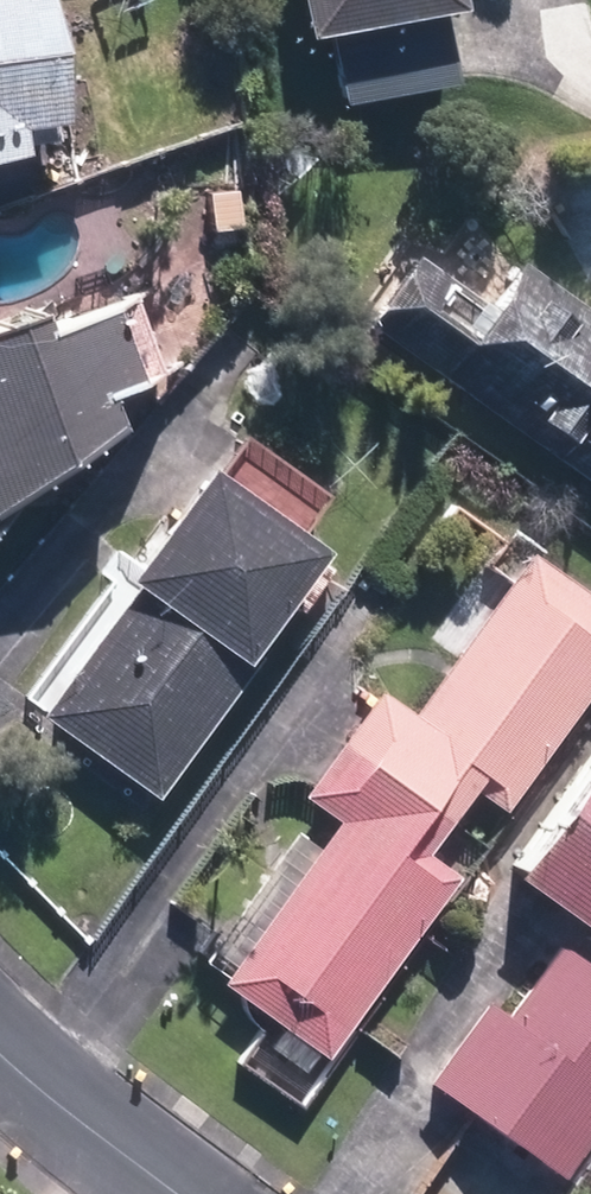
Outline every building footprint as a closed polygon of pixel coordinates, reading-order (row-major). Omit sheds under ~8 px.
[(38,162),(34,134),(76,129),(60,0),(0,0),(0,166),(38,162)] [(306,46),(324,42),(337,110),(457,86),(443,15),(470,10),(469,0),(296,0),(306,46)] [(590,482),(590,313),(511,256),(478,302),(402,250),(355,314),(590,482)] [(122,424),(111,394),(146,382),(117,301),(50,325),(43,307),(0,322),(0,511),(122,424)] [(233,667),(276,606),(294,621),(323,579),(280,548),(312,503),(238,451),(208,494),(197,487),(120,593),(127,598),(37,727),(150,806),(243,674),(233,667)] [(319,1055),(448,869),(419,848),(462,785),(494,807),(590,666),(590,597),(517,547),(406,709),(367,682),(291,791),(325,814),(307,840),(285,824),(194,956),(216,972),(212,981),(319,1055)] [(590,949),(590,766),(504,888),(590,949)] [(396,967),(426,986),(448,957),(416,935),(396,967)] [(566,1179),(590,1144),(590,964),(563,943),(511,1015),(490,1000),(432,1080),(566,1179)] [(260,1043),(294,1067),(307,1049),(272,1026),(260,1043)]
